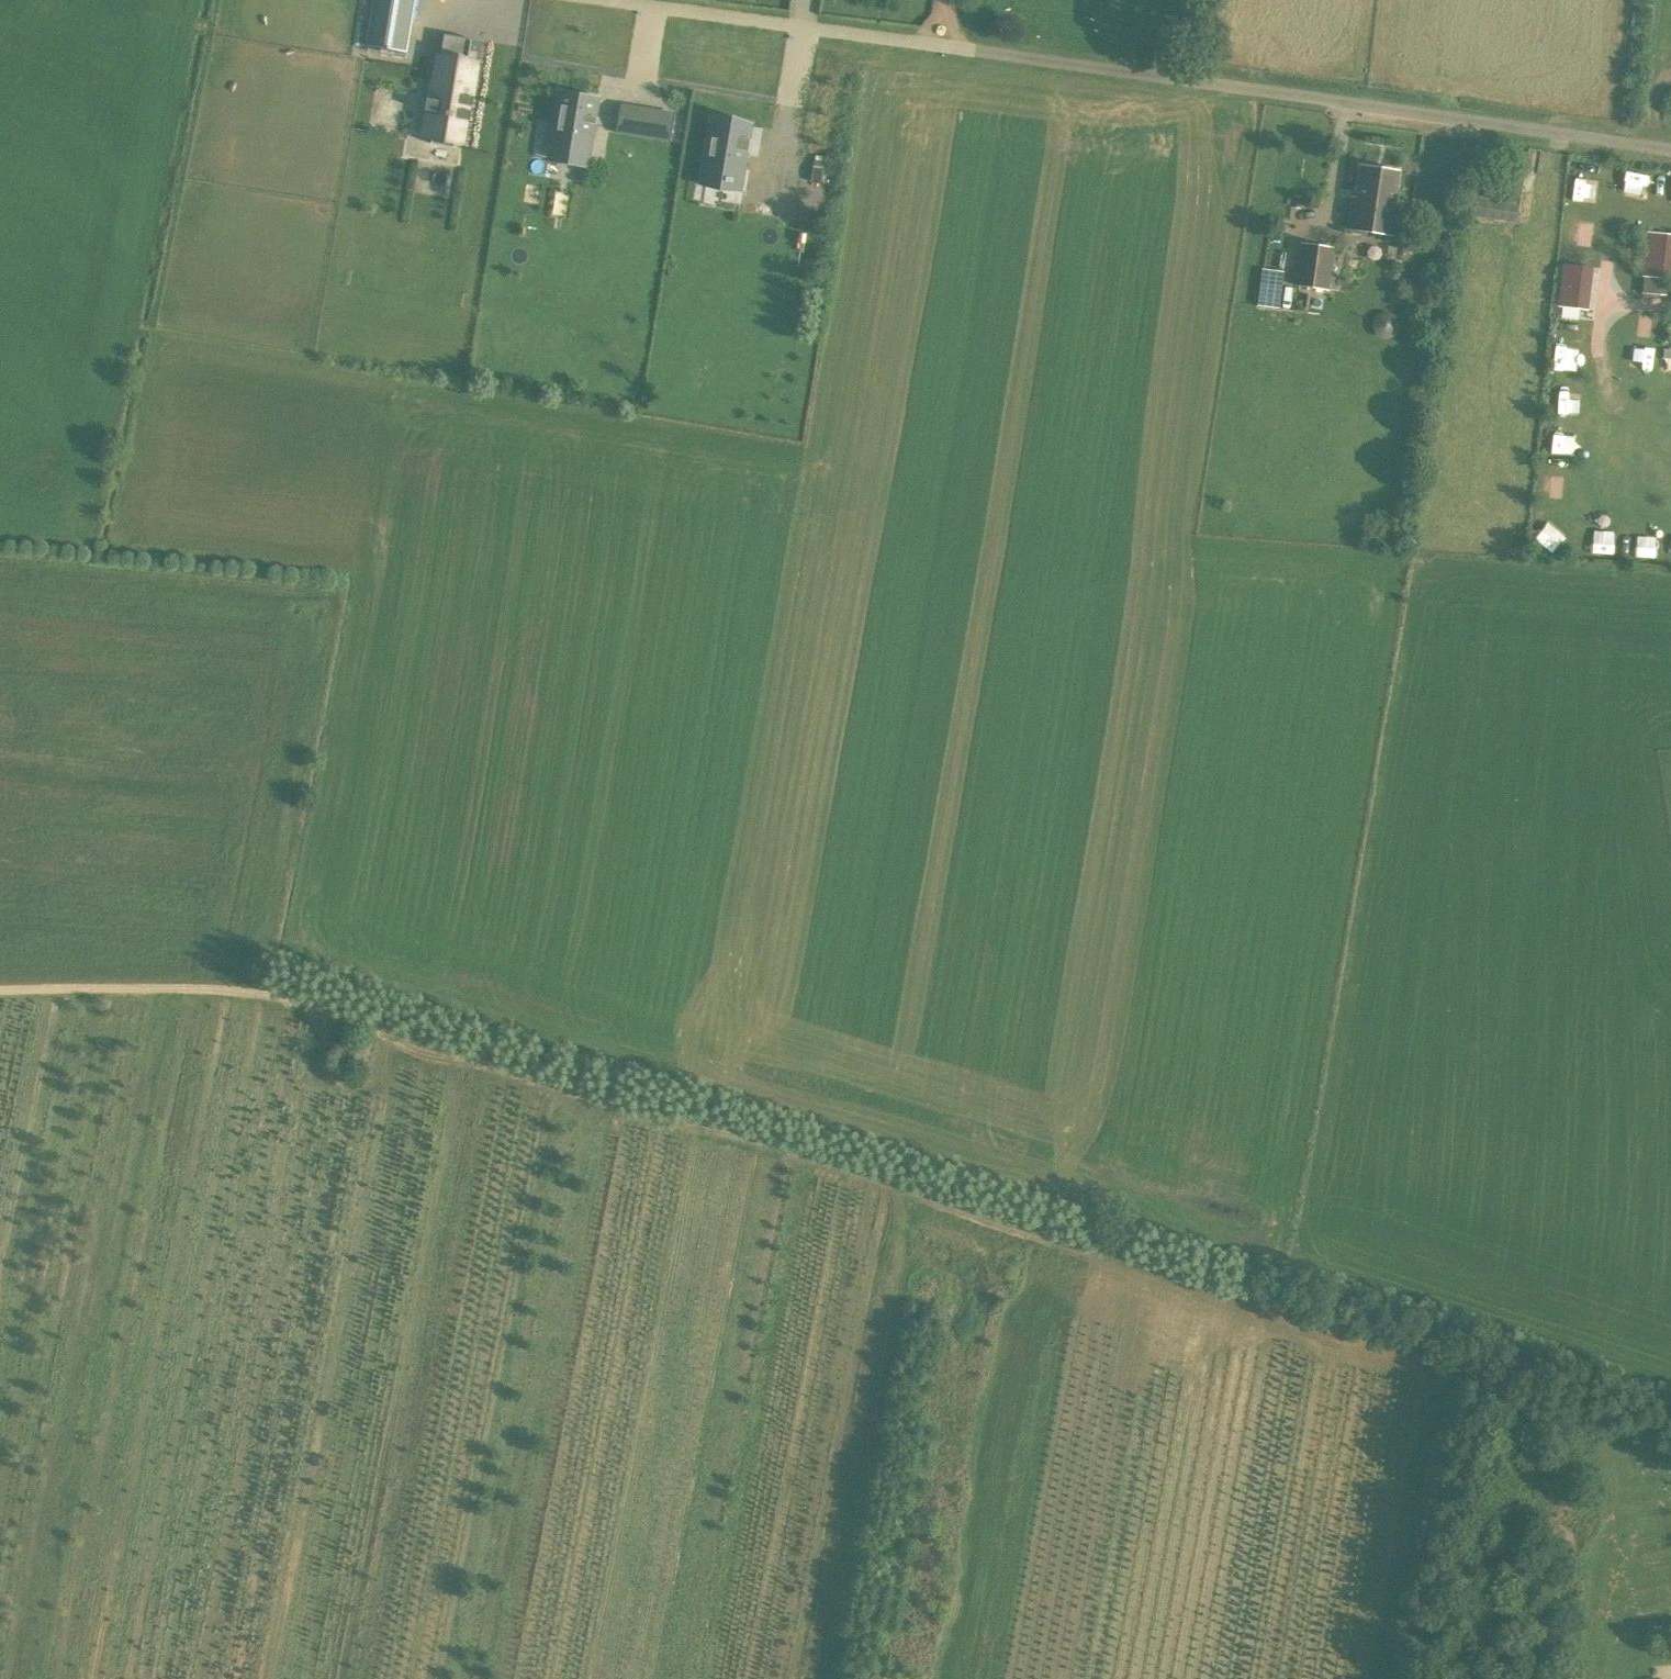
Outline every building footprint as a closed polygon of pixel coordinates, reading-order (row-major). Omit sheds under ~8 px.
[(406,52),(415,0),(374,0),(366,46),(406,52)] [(428,112),(435,113),(432,135),(430,143),(453,147),(454,139),(462,140),(466,120),(467,111),(468,105),(469,96),(462,95),(467,63),(439,58),(437,58),(430,102),(428,112)] [(550,147),(588,153),(597,99),(559,93),(550,147)] [(670,164),(674,143),(679,114),(614,102),(609,132),(650,139),(646,159),(670,164)] [(740,182),(750,124),(711,117),(701,175),(740,182)] [(1394,204),(1398,172),(1360,166),(1355,198),(1351,198),(1347,228),(1393,235),(1398,205),(1394,204)] [(1516,223),(1521,197),(1476,189),(1472,216),(1516,223)] [(1670,234),(1645,232),(1640,291),(1666,293),(1670,234)] [(1328,290),(1329,284),(1334,248),(1300,243),(1294,285),(1328,290)] [(1588,252),(1563,250),(1558,305),(1584,307),(1588,252)] [(1539,535),(1549,545),(1563,531),(1553,521),(1539,535)]
